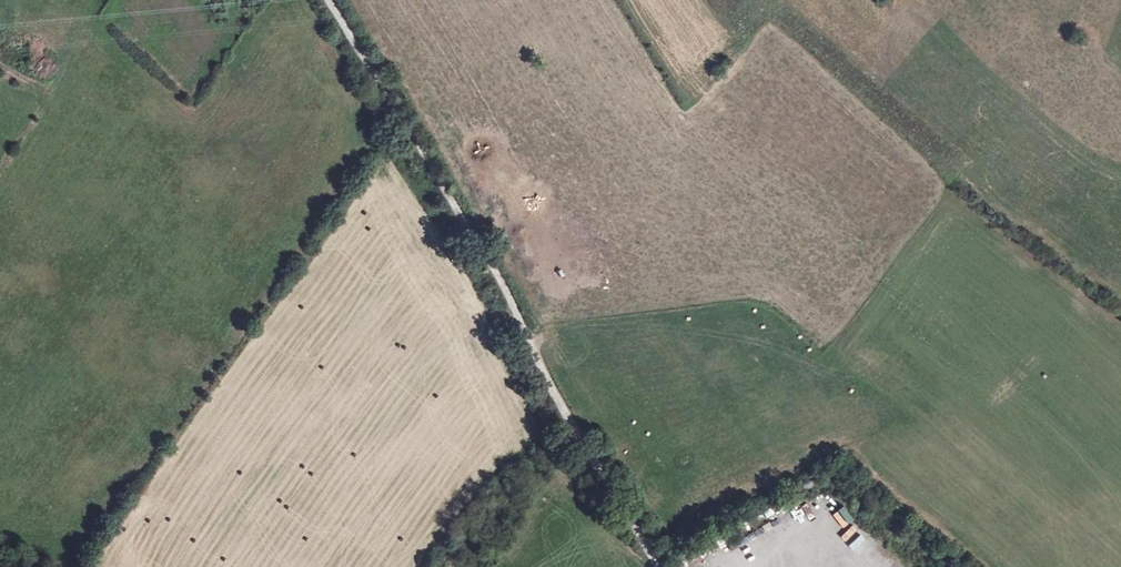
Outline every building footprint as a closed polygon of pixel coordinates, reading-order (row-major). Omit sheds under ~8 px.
[(836,511),(847,524),(857,515),(847,502),(836,511)] [(857,552),(870,542),(860,530),(847,540),(857,552)] [(731,548),(735,555),(749,547),(745,540),(731,548)] [(864,556),(873,566),(877,566),(887,558),(876,546),(864,556)]
